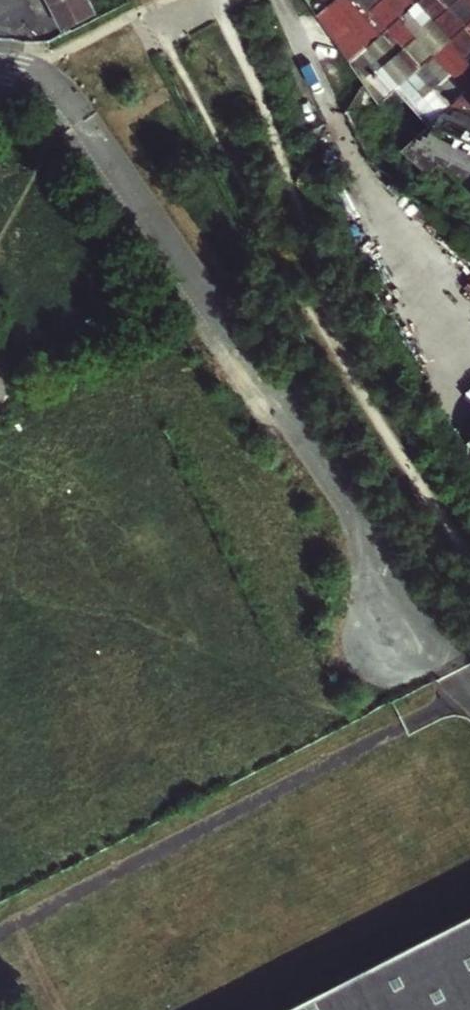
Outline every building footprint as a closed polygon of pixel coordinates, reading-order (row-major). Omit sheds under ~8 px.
[(88,0),(49,0),(66,34),(98,19),(88,0)] [(381,102),(389,96),(407,116),(417,108),(434,127),(461,107),(469,107),(469,0),(308,0),(381,102)] [(434,127),(403,150),(434,167),(446,156),(469,184),(469,107),(461,107),(434,127)] [(277,1009),(469,1009),(469,912),(277,1009)]
